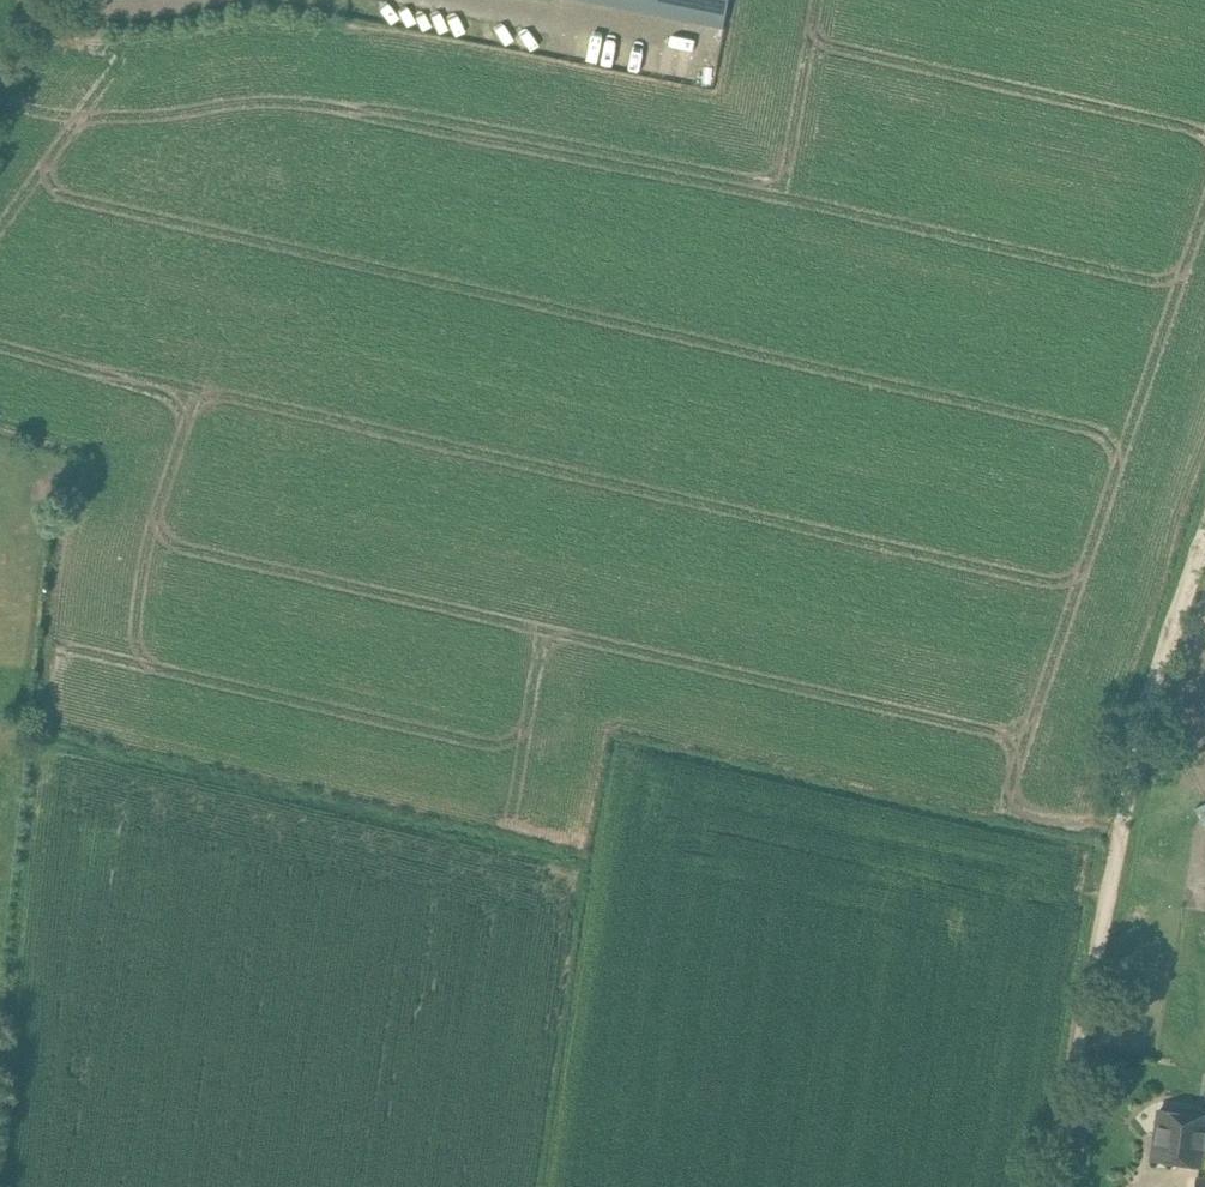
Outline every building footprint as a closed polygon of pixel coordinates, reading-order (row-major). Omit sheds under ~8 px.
[(693,0),(588,0),(689,21),(693,0)] [(689,21),(725,27),(730,0),(693,0),(689,21)] [(1153,1159),(1202,1166),(1204,1144),(1204,1112),(1182,1108),(1182,1114),(1160,1111),(1153,1159)]
